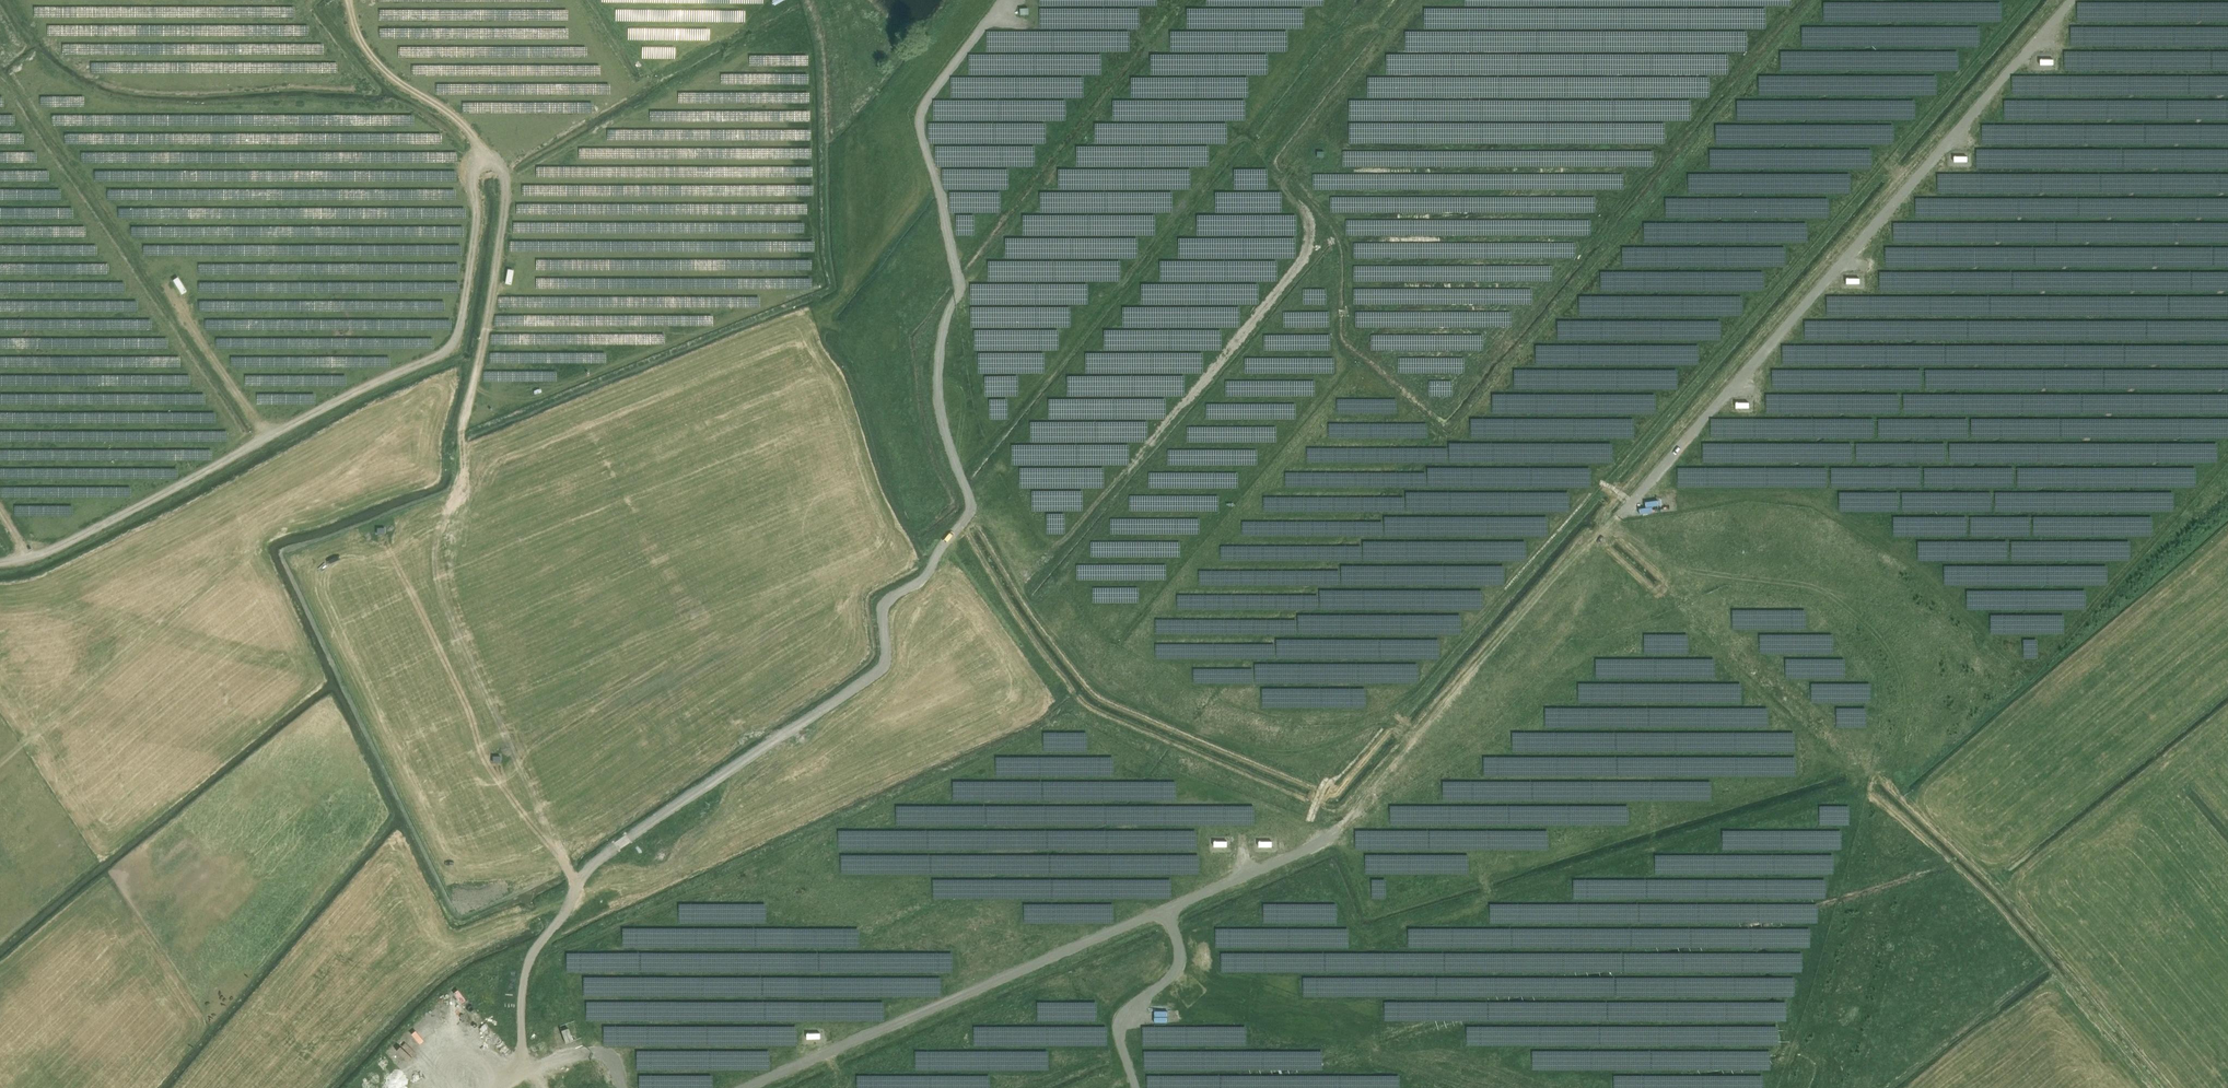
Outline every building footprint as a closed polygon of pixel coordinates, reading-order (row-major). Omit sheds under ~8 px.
[(181,294),(186,291),(178,276),(173,279),(181,294)]
